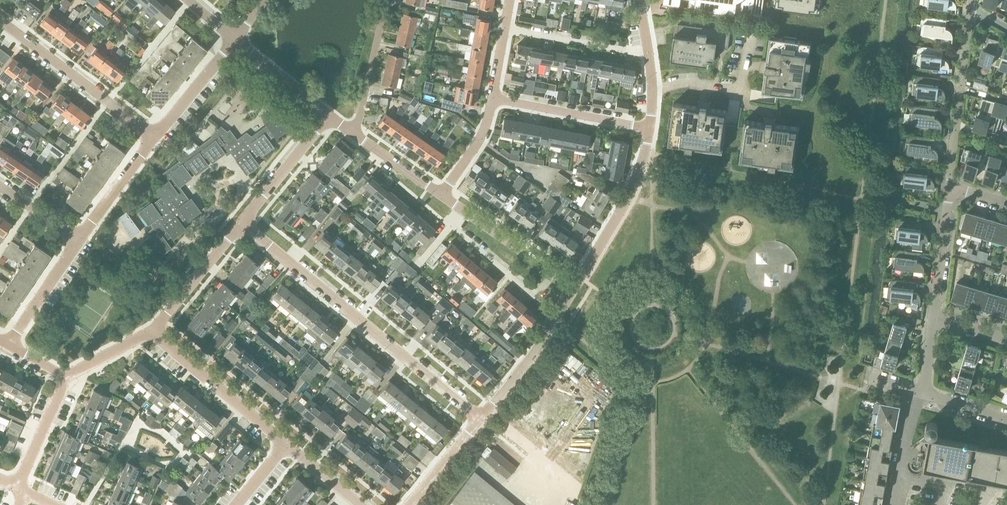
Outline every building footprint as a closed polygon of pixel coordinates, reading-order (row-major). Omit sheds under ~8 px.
[(24,11),(31,1),(30,0),(23,0),(24,1),(19,7),(24,11)] [(145,5),(149,0),(126,0),(123,3),(132,10),(140,1),(145,5)] [(161,0),(149,0),(145,5),(142,8),(152,17),(164,3),(161,0)] [(440,4),(466,9),(467,3),(453,0),(441,0),(440,4)] [(493,0),(477,0),(476,6),(491,9),(493,0)] [(598,1),(606,2),(604,13),(608,14),(610,3),(611,0),(599,0),(598,1)] [(610,3),(617,4),(616,10),(621,10),(623,0),(611,0),(610,3)] [(688,7),(761,17),(758,16),(761,0),(689,0),(688,7)] [(775,7),(817,12),(818,5),(816,4),(816,0),(775,0),(775,7)] [(957,7),(957,6),(957,5),(956,4),(956,3),(955,2),(954,1),(954,0),(953,0),(927,0),(926,5),(928,5),(937,9),(939,6),(957,9),(957,7)] [(983,4),(996,7),(996,6),(1006,10),(1006,0),(984,0),(983,4)] [(24,11),(29,15),(37,5),(31,1),(24,11)] [(96,5),(103,12),(107,7),(99,1),(96,5)] [(174,11),(164,3),(152,17),(146,24),(150,28),(159,17),(165,22),(174,11)] [(40,23),(50,31),(58,20),(67,8),(62,4),(57,11),(52,7),(40,23)] [(44,10),(37,5),(29,15),(36,20),(44,10)] [(438,8),(426,5),(424,11),(436,14),(438,8)] [(67,17),(67,18),(72,22),(72,21),(79,12),(74,8),(67,17)] [(107,21),(95,12),(91,16),(104,25),(107,21)] [(435,15),(424,12),(423,18),(434,21),(435,15)] [(416,17),(417,16),(403,13),(402,20),(403,21),(401,28),(413,31),(413,30),(415,25),(419,26),(421,18),(416,17)] [(476,23),(474,30),(487,33),(489,19),(477,16),(477,17),(464,15),(463,21),(476,23)] [(518,22),(529,24),(530,18),(519,16),(518,22)] [(119,17),(115,21),(124,29),(127,24),(128,24),(119,17)] [(544,26),(552,27),(553,19),(546,17),(545,21),(544,26)] [(563,17),(560,29),(568,30),(569,26),(569,24),(570,19),(563,17)] [(953,38),(953,37),(953,36),(953,35),(953,34),(952,33),(952,32),(951,31),(950,30),(949,30),(948,29),(947,29),(946,28),(947,19),(928,17),(927,17),(926,17),(925,18),(924,18),(923,19),(922,20),(921,21),(921,22),(921,23),(921,24),(924,25),(923,35),(924,35),(934,39),(935,36),(953,38)] [(76,25),(81,29),(86,23),(81,19),(76,25)] [(54,34),(59,38),(68,27),(58,20),(50,31),(49,33),(53,35),(54,35),(54,34)] [(618,23),(608,21),(606,28),(616,30),(618,23)] [(434,23),(427,22),(425,29),(432,31),(434,23)] [(133,39),(137,34),(137,33),(127,24),(124,29),(122,30),(133,39)] [(176,24),(153,52),(183,77),(207,49),(200,44),(192,37),(192,38),(184,47),(176,41),(184,31),(177,25),(176,24)] [(678,24),(678,26),(677,36),(674,35),(672,54),(680,55),(680,61),(699,64),(699,58),(714,60),(716,47),(721,48),(721,50),(722,50),(722,48),(728,49),(730,31),(678,24)] [(59,38),(69,45),(77,34),(68,27),(59,38)] [(419,31),(413,30),(413,31),(401,28),(400,36),(398,36),(396,43),(410,46),(412,34),(418,35),(419,31)] [(484,48),(487,33),(474,30),(472,45),(484,48)] [(69,45),(68,47),(75,51),(76,50),(79,53),(88,42),(90,44),(93,40),(80,31),(78,34),(77,34),(69,45)] [(137,34),(133,39),(140,45),(142,47),(146,42),(137,34)] [(805,85),(806,77),(802,77),(803,70),(810,71),(811,60),(809,60),(809,54),(802,53),(804,41),(797,40),(797,38),(784,36),(784,38),(769,36),(766,60),(761,60),(763,61),(761,72),(759,71),(759,72),(764,73),(762,91),(796,96),(798,84),(805,85)] [(990,65),(995,66),(1002,41),(988,37),(984,50),(983,50),(979,62),(990,66),(990,65)] [(133,39),(128,46),(135,51),(140,45),(133,39)] [(97,66),(106,55),(114,44),(109,40),(101,51),(93,45),(88,51),(91,53),(87,59),(86,60),(93,65),(94,64),(97,66)] [(1006,43),(1002,41),(995,66),(1006,70),(1006,43)] [(482,61),(484,48),(472,45),(459,43),(458,49),(471,51),(469,59),(482,61)] [(525,70),(527,59),(529,46),(517,44),(514,61),(520,63),(519,68),(525,70)] [(140,56),(145,49),(142,47),(140,45),(135,51),(140,56)] [(541,49),(529,46),(527,59),(533,61),(532,65),(533,66),(531,77),(535,77),(537,66),(538,67),(539,62),(541,49)] [(115,62),(118,58),(124,51),(119,47),(111,59),(106,55),(97,66),(107,73),(115,62)] [(944,59),(943,58),(942,58),(943,49),(924,47),(923,47),(922,47),(921,47),(920,48),(919,49),(918,50),(918,51),(917,52),(917,54),(920,54),(919,64),(920,65),(930,69),(931,66),(949,68),(949,67),(949,66),(949,65),(949,64),(949,63),(948,62),(947,61),(947,60),(946,60),(945,59),(944,59)] [(553,51),(541,49),(539,62),(546,63),(544,74),(549,75),(551,64),(553,51)] [(560,77),(562,66),(565,53),(553,51),(551,64),(558,65),(556,76),(560,77)] [(5,52),(0,58),(0,60),(4,63),(10,56),(5,52)] [(153,52),(130,80),(131,81),(153,100),(160,105),(183,77),(153,52)] [(562,66),(574,68),(576,55),(565,53),(562,66)] [(399,72),(403,57),(389,54),(387,61),(389,61),(387,69),(399,72)] [(588,58),(576,55),(574,68),(581,70),(578,89),(580,89),(580,93),(582,94),(586,71),(588,58)] [(14,77),(23,65),(23,64),(19,61),(17,61),(13,58),(0,75),(0,85),(5,79),(10,82),(14,77)] [(118,58),(115,62),(107,73),(117,81),(125,69),(126,70),(129,66),(118,58)] [(588,58),(586,71),(593,72),(590,88),(594,89),(597,76),(600,60),(588,58)] [(479,75),(482,61),(469,59),(467,73),(479,75)] [(611,62),(600,60),(597,76),(609,78),(611,62)] [(609,78),(620,80),(623,64),(611,62),(609,78)] [(623,64),(620,80),(620,85),(632,87),(636,67),(631,66),(631,64),(624,63),(623,64)] [(23,65),(14,77),(10,82),(6,88),(10,91),(17,83),(21,87),(32,73),(32,71),(28,68),(27,68),(23,65)] [(399,72),(387,69),(385,76),(384,76),(382,83),(396,86),(400,87),(402,79),(398,77),(399,72)] [(117,81),(118,82),(126,72),(124,71),(117,81)] [(36,76),(32,73),(21,87),(15,95),(20,99),(28,87),(33,91),(42,80),(42,78),(38,75),(36,76)] [(467,73),(464,87),(477,89),(479,75),(467,73)] [(509,88),(520,90),(521,86),(522,86),(524,78),(511,75),(509,88)] [(946,98),(946,96),(946,95),(945,94),(945,93),(944,92),(944,91),(943,90),(942,89),(941,89),(940,88),(938,88),(939,79),(921,77),(920,77),(919,77),(918,77),(917,77),(916,78),(915,79),(915,80),(914,81),(914,82),(914,83),(914,84),(917,84),(915,94),(917,94),(917,95),(926,98),(928,96),(946,98)] [(52,87),(42,80),(33,91),(25,102),(30,106),(38,95),(43,99),(52,87)] [(432,82),(425,80),(422,91),(430,93),(432,82)] [(534,86),(546,88),(547,82),(535,80),(534,86)] [(973,87),(987,92),(989,86),(974,82),(973,87)] [(474,103),(477,89),(464,87),(456,86),(454,101),(461,103),(462,101),(468,102),(467,103),(472,104),(473,103),(474,103)] [(532,94),(533,91),(533,89),(522,86),(521,86),(520,90),(520,92),(532,94)] [(564,100),(565,92),(558,91),(557,98),(564,100)] [(56,108),(61,112),(70,101),(60,93),(51,105),(52,105),(48,110),(45,108),(39,115),(42,118),(43,116),(48,120),(56,108)] [(400,93),(397,98),(409,104),(411,98),(400,93)] [(576,103),(578,97),(578,95),(570,93),(568,102),(576,103)] [(390,95),(379,94),(378,105),(389,106),(390,95)] [(628,112),(629,106),(629,102),(617,99),(617,96),(615,95),(615,101),(616,101),(615,110),(628,112)] [(1005,116),(1006,110),(1006,98),(1002,96),(1000,104),(996,101),(995,102),(983,98),(979,112),(1003,120),(1005,115),(1005,116)] [(601,99),(593,97),(592,105),(600,106),(601,99)] [(461,103),(454,101),(443,98),(441,105),(460,111),(461,103)] [(79,108),(70,101),(61,112),(71,120),(79,108)] [(704,145),(703,149),(711,150),(712,143),(723,145),(728,110),(710,108),(711,102),(710,102),(710,105),(699,103),(699,101),(698,101),(698,106),(673,103),(671,117),(669,117),(668,130),(670,130),(669,137),(675,138),(674,145),(686,147),(685,150),(692,151),(693,143),(704,145)] [(406,102),(400,107),(405,110),(409,104),(406,102)] [(942,128),(942,126),(942,125),(942,124),(942,123),(941,122),(941,121),(940,120),(939,120),(938,119),(937,118),(936,118),(935,118),(936,109),(917,106),(916,106),(915,106),(914,107),(913,107),(912,108),(912,109),(911,109),(910,110),(910,111),(910,112),(910,114),(913,114),(912,124),(913,124),(923,128),(924,125),(942,128)] [(401,116),(405,110),(400,107),(396,113),(401,116)] [(90,116),(79,108),(71,120),(62,131),(67,134),(75,123),(81,127),(90,116)] [(20,109),(16,114),(16,115),(29,124),(33,119),(20,109)] [(181,149),(182,150),(177,157),(179,160),(163,172),(169,180),(156,190),(162,197),(153,204),(151,202),(151,203),(139,212),(139,211),(138,211),(148,225),(151,223),(154,227),(149,231),(151,235),(144,240),(156,258),(157,257),(170,247),(171,248),(171,247),(166,240),(171,236),(173,239),(173,238),(185,229),(185,230),(186,229),(180,222),(186,218),(188,221),(188,220),(191,218),(200,211),(200,212),(201,211),(191,198),(189,199),(179,186),(191,177),(192,177),(190,174),(193,172),(196,174),(208,165),(209,165),(207,162),(210,160),(212,163),(213,162),(212,162),(224,153),(226,154),(229,152),(246,175),(259,165),(254,158),(260,154),(262,156),(275,147),(269,139),(274,136),(276,139),(289,129),(276,111),(263,120),(266,125),(252,136),(247,132),(237,139),(230,129),(227,132),(226,132),(225,132),(224,132),(223,132),(218,128),(218,127),(217,126),(215,129),(216,129),(211,135),(212,136),(199,146),(191,139),(191,138),(181,149)] [(1000,131),(1003,120),(979,112),(977,117),(976,117),(973,128),(986,132),(985,136),(1006,143),(1006,139),(1006,136),(1000,131)] [(397,121),(385,113),(382,118),(380,117),(377,122),(378,123),(390,131),(397,121)] [(452,119),(457,123),(461,118),(456,114),(452,119)] [(416,119),(411,115),(407,121),(412,125),(416,119)] [(58,117),(53,124),(58,127),(63,121),(58,117)] [(776,166),(782,167),(788,168),(789,161),(795,162),(796,154),(798,155),(799,142),(797,141),(799,127),(775,124),(776,118),(775,118),(775,121),(764,119),(764,117),(763,122),(745,120),(740,154),(752,156),(751,163),(758,164),(759,159),(769,161),(768,168),(776,169),(776,166)] [(6,125),(9,121),(4,118),(1,122),(0,123),(0,133),(6,125)] [(500,134),(513,136),(516,121),(503,118),(500,134)] [(31,125),(39,131),(44,125),(36,120),(31,125)] [(409,129),(397,121),(390,131),(402,139),(409,129)] [(528,123),(516,121),(513,136),(525,139),(528,123)] [(423,123),(419,130),(424,133),(428,127),(423,123)] [(537,141),(540,125),(528,123),(525,139),(537,141)] [(6,125),(0,133),(0,137),(2,139),(3,139),(5,137),(11,128),(6,125)] [(552,128),(540,125),(537,141),(544,143),(544,147),(549,148),(549,144),(552,128)] [(549,144),(561,146),(564,130),(552,128),(549,144)] [(409,129),(402,139),(414,148),(421,137),(424,133),(419,130),(418,129),(415,133),(409,129)] [(577,132),(564,130),(561,146),(574,148),(577,132)] [(430,138),(435,141),(440,134),(435,131),(430,138)] [(577,132),(574,148),(586,151),(589,135),(577,132)] [(68,143),(58,136),(54,142),(64,149),(68,143)] [(86,136),(77,149),(85,155),(86,153),(95,160),(87,170),(103,181),(111,170),(116,162),(124,151),(109,140),(102,150),(93,144),(94,142),(91,140),(86,136)] [(933,148),(932,148),(931,147),(932,138),(913,136),(912,136),(911,136),(910,137),(909,137),(909,138),(908,139),(907,139),(907,140),(906,141),(906,143),(909,144),(908,154),(909,154),(919,158),(920,155),(938,157),(938,156),(938,155),(938,154),(938,153),(937,152),(937,151),(936,150),(935,149),(934,149),(933,148)] [(2,163),(13,148),(15,144),(5,137),(3,139),(2,139),(0,142),(0,162),(2,163)] [(433,146),(421,137),(414,148),(425,156),(433,146)] [(447,139),(442,146),(447,150),(452,143),(447,139)] [(612,139),(609,152),(624,155),(627,142),(612,139)] [(2,163),(13,171),(21,159),(15,155),(19,150),(24,144),(18,140),(17,142),(15,144),(13,148),(2,163)] [(30,146),(21,159),(13,171),(24,178),(32,166),(35,161),(29,156),(33,150),(35,148),(36,142),(33,140),(30,146)] [(336,145),(327,155),(340,166),(354,150),(342,140),(337,146),(336,145)] [(49,141),(41,153),(46,157),(49,151),(60,158),(64,153),(49,141)] [(444,154),(433,146),(425,156),(437,164),(444,154)] [(500,152),(509,159),(510,154),(503,148),(500,152)] [(965,148),(961,160),(967,162),(965,169),(964,172),(963,175),(964,175),(966,175),(974,178),(974,177),(979,178),(986,155),(972,151),(973,150),(965,148)] [(609,152),(607,164),(622,167),(624,155),(609,152)] [(35,161),(32,166),(24,178),(35,186),(38,181),(42,184),(47,177),(43,174),(37,170),(46,157),(41,153),(35,161)] [(486,159),(496,167),(500,161),(490,154),(486,159)] [(340,166),(327,155),(318,166),(332,177),(340,166)] [(979,178),(984,179),(983,181),(991,183),(993,184),(994,184),(995,181),(996,178),(996,176),(1002,177),(1001,179),(1006,182),(1006,165),(1006,167),(999,165),(1001,159),(1000,159),(986,155),(979,178)] [(591,170),(592,161),(587,160),(586,168),(577,166),(576,168),(576,171),(585,173),(586,169),(591,170)] [(506,165),(500,161),(496,167),(502,170),(506,165)] [(619,179),(622,167),(607,164),(604,176),(619,179)] [(482,175),(485,170),(481,167),(480,168),(475,165),(471,170),(465,178),(470,182),(468,185),(478,192),(487,179),(487,178),(482,175)] [(930,178),(929,177),(927,177),(929,168),(910,166),(909,166),(908,166),(907,166),(906,167),(905,167),(904,168),(904,169),(903,170),(903,171),(903,172),(902,173),(905,173),(904,183),(906,184),(915,188),(917,185),(935,187),(935,186),(935,185),(935,184),(934,183),(934,182),(933,181),(933,180),(932,179),(931,178),(930,178)] [(63,167),(57,176),(60,179),(73,189),(66,199),(81,210),(89,199),(95,191),(103,181),(87,170),(80,179),(63,167)] [(353,177),(358,181),(366,171),(361,167),(353,177)] [(589,174),(585,173),(576,171),(575,173),(593,184),(596,178),(589,174)] [(313,173),(303,184),(320,198),(324,193),(321,190),(326,184),(313,173)] [(558,173),(555,178),(565,185),(568,180),(558,173)] [(367,189),(363,194),(367,197),(368,196),(372,192),(380,182),(371,175),(367,180),(362,176),(351,190),(350,190),(346,195),(343,198),(338,204),(340,205),(347,197),(348,197),(353,192),(355,194),(363,185),(367,189)] [(513,185),(518,189),(525,178),(520,175),(513,185)] [(531,183),(525,178),(518,189),(524,193),(531,183)] [(555,178),(551,183),(561,190),(565,185),(555,178)] [(478,192),(489,199),(498,187),(487,179),(478,192)] [(346,195),(350,190),(341,182),(336,187),(346,195)] [(373,210),(389,190),(380,182),(372,192),(368,196),(373,200),(368,206),(373,210)] [(497,207),(498,206),(499,206),(510,191),(504,187),(505,185),(501,182),(498,187),(489,199),(491,201),(490,202),(497,207)] [(559,193),(561,190),(551,183),(548,187),(558,194),(559,193)] [(317,202),(320,198),(303,184),(295,194),(308,205),(314,199),(317,202)] [(585,195),(586,196),(603,205),(610,194),(596,186),(592,193),(588,190),(585,195)] [(346,195),(336,187),(333,191),(339,196),(336,200),(337,201),(336,202),(338,204),(343,198),(346,195)] [(544,192),(549,196),(555,199),(555,198),(558,194),(548,187),(544,192)] [(389,190),(373,210),(377,213),(385,204),(390,208),(399,198),(389,190)] [(569,201),(559,193),(558,194),(555,198),(561,203),(566,206),(569,201)] [(300,215),(308,205),(295,194),(287,204),(300,215)] [(517,221),(518,220),(527,207),(530,203),(524,199),(524,200),(519,196),(517,200),(508,212),(513,216),(512,217),(517,221)] [(555,199),(549,196),(542,206),(548,210),(555,199)] [(597,216),(603,205),(586,196),(580,206),(597,216)] [(408,206),(399,198),(390,208),(387,212),(392,216),(387,221),(391,225),(396,220),(399,216),(408,206)] [(553,214),(561,203),(555,198),(555,199),(548,210),(553,214)] [(538,215),(532,211),(536,204),(532,201),(530,203),(527,207),(518,220),(529,227),(538,215)] [(291,226),(300,215),(287,204),(278,215),(280,216),(275,222),(281,227),(286,221),(291,226)] [(343,209),(338,205),(330,215),(335,219),(343,209)] [(408,224),(417,213),(408,206),(399,216),(396,220),(405,228),(408,224)] [(322,208),(318,213),(324,218),(328,213),(322,208)] [(366,218),(357,210),(353,215),(362,222),(366,218)] [(131,238),(140,231),(126,211),(116,218),(131,238)] [(972,234),(977,215),(967,212),(961,230),(972,234)] [(321,222),(324,218),(318,213),(315,217),(321,222)] [(426,221),(417,213),(408,224),(413,228),(405,237),(410,241),(426,221)] [(580,214),(577,220),(588,227),(592,221),(580,214)] [(972,234),(982,237),(988,219),(977,215),(972,234)] [(1,217),(0,218),(0,243),(5,237),(4,236),(12,224),(1,217)] [(538,233),(548,240),(557,228),(557,229),(560,224),(550,217),(538,233)] [(351,218),(347,223),(351,227),(352,227),(356,222),(351,218)] [(998,222),(988,219),(982,237),(993,240),(998,222)] [(585,233),(588,227),(577,220),(573,226),(574,227),(570,231),(569,233),(571,235),(576,228),(585,233)] [(909,242),(912,243),(913,249),(922,250),(923,241),(928,242),(928,241),(928,239),(928,238),(928,237),(927,236),(927,235),(926,234),(925,234),(924,233),(923,232),(922,232),(921,232),(922,223),(903,220),(902,220),(901,221),(900,221),(899,221),(898,222),(898,223),(897,224),(896,225),(896,226),(896,227),(896,228),(899,228),(898,238),(899,238),(909,242)] [(387,221),(383,226),(387,230),(391,225),(387,221)] [(422,235),(427,239),(423,243),(428,247),(436,238),(432,234),(436,229),(426,221),(410,241),(414,245),(422,235)] [(356,222),(352,227),(356,231),(360,226),(356,222)] [(1003,243),(1006,229),(1006,224),(998,222),(993,240),(1003,243)] [(316,228),(311,224),(302,234),(307,238),(316,228)] [(567,236),(569,233),(570,231),(560,224),(557,229),(557,228),(548,240),(558,247),(567,236)] [(360,226),(356,231),(360,235),(365,229),(360,226)] [(314,243),(324,251),(334,239),(333,239),(324,231),(314,243)] [(333,239),(334,239),(324,251),(334,259),(343,247),(346,243),(337,235),(333,239)] [(577,243),(567,236),(558,247),(569,255),(577,243)] [(371,243),(376,247),(380,241),(375,238),(371,243)] [(40,269),(50,254),(34,243),(27,253),(18,247),(19,245),(12,240),(7,247),(3,254),(10,259),(12,257),(21,263),(14,273),(30,284),(40,269)] [(384,245),(380,241),(376,247),(380,250),(384,245)] [(441,254),(450,262),(460,250),(450,242),(447,247),(442,242),(426,261),(431,265),(441,254)] [(121,258),(103,243),(98,248),(117,263),(121,258)] [(428,247),(423,243),(416,252),(421,256),(428,247)] [(372,245),(367,251),(370,253),(375,247),(372,245)] [(353,255),(343,247),(334,259),(343,267),(353,255)] [(412,257),(403,249),(400,254),(409,261),(412,257)] [(459,270),(469,258),(460,250),(450,262),(456,267),(445,279),(449,282),(459,270)] [(895,268),(905,272),(906,269),(912,270),(910,276),(922,281),(923,271),(924,271),(924,270),(924,269),(924,268),(924,267),(924,266),(923,265),(922,264),(921,263),(920,262),(918,262),(917,261),(918,252),(900,250),(899,250),(897,250),(896,251),(895,252),(894,252),(893,253),(893,254),(893,255),(892,256),(892,257),(895,258),(894,268),(895,268)] [(351,274),(353,275),(362,263),(357,258),(359,254),(355,251),(353,255),(343,267),(347,270),(346,271),(350,275),(351,274)] [(246,253),(237,264),(250,275),(261,261),(255,256),(253,259),(246,253)] [(391,265),(396,269),(404,260),(399,256),(391,265)] [(478,266),(469,258),(459,270),(465,275),(458,283),(457,282),(452,287),(456,291),(468,278),(478,266)] [(404,260),(396,269),(401,273),(409,264),(407,263),(404,260)] [(362,263),(353,275),(362,283),(372,270),(376,266),(372,262),(368,267),(362,263)] [(250,275),(237,264),(229,274),(242,285),(250,275)] [(477,286),(487,274),(478,266),(468,278),(474,283),(467,291),(470,294),(477,286)] [(382,278),(372,270),(362,283),(362,284),(366,287),(367,286),(372,290),(382,278)] [(14,273),(7,284),(0,279),(0,293),(0,294),(0,307),(10,314),(20,299),(30,284),(14,273)] [(261,284),(266,288),(275,277),(270,274),(261,284)] [(487,274),(477,286),(483,291),(476,299),(482,304),(489,296),(487,294),(497,282),(487,274)] [(415,283),(420,287),(425,281),(420,277),(415,283)] [(889,285),(889,286),(889,287),(892,287),(890,297),(892,298),(902,302),(903,299),(908,300),(906,305),(918,310),(919,301),(921,301),(921,300),(921,299),(921,298),(920,297),(920,296),(920,295),(919,294),(918,293),(917,292),(916,292),(915,291),(913,291),(914,282),(896,280),(895,280),(894,280),(893,280),(892,281),(891,282),(890,282),(890,283),(889,284),(889,285)] [(425,281),(420,287),(430,296),(435,290),(425,281)] [(223,282),(214,292),(227,303),(236,293),(223,282)] [(271,295),(281,303),(291,291),(281,283),(271,295)] [(390,304),(401,291),(391,283),(381,296),(390,304)] [(968,286),(957,283),(952,299),(962,303),(968,286)] [(978,289),(968,286),(962,303),(973,306),(978,289)] [(507,307),(515,298),(504,288),(496,298),(507,307)] [(988,292),(978,289),(973,306),(983,309),(988,292)] [(249,290),(246,295),(254,302),(258,297),(249,290)] [(205,302),(219,313),(223,308),(226,310),(228,310),(231,307),(227,304),(227,303),(214,292),(212,291),(204,301),(205,302)] [(295,294),(291,291),(281,303),(290,311),(300,299),(299,298),(300,296),(297,293),(295,294)] [(410,299),(401,291),(390,304),(400,312),(410,299)] [(988,292),(983,309),(994,312),(999,295),(988,292)] [(449,300),(456,306),(461,300),(454,293),(449,300)] [(246,295),(242,299),(251,307),(254,302),(246,295)] [(999,295),(994,312),(1004,315),(1006,305),(1006,298),(999,295)] [(435,306),(440,310),(447,301),(448,301),(443,297),(435,306)] [(503,322),(512,312),(518,317),(524,310),(526,307),(515,298),(507,307),(498,318),(503,322)] [(300,319),(307,310),(310,306),(300,299),(290,311),(300,319)] [(410,299),(400,312),(409,320),(420,307),(410,299)] [(447,301),(440,310),(445,314),(452,305),(447,301)] [(205,302),(199,310),(197,313),(210,324),(219,313),(205,302)] [(492,312),(494,310),(497,307),(492,303),(487,308),(492,312)] [(314,310),(310,306),(307,310),(300,319),(309,327),(320,314),(314,310)] [(259,311),(255,307),(247,316),(252,320),(259,311)] [(429,315),(423,310),(420,307),(409,320),(419,327),(429,315)] [(470,307),(465,312),(471,318),(476,312),(470,307)] [(532,312),(526,307),(524,310),(518,317),(505,331),(512,337),(524,322),(529,326),(537,317),(532,312)] [(896,318),(909,321),(911,316),(898,312),(896,318)] [(210,324),(197,313),(188,324),(193,328),(190,332),(198,338),(200,334),(201,335),(210,324)] [(316,338),(319,335),(329,322),(325,319),(325,317),(322,315),(321,315),(320,314),(309,327),(306,330),(316,338)] [(232,317),(228,321),(234,326),(238,322),(232,317)] [(462,322),(466,326),(471,320),(466,317),(462,322)] [(259,330),(250,322),(250,323),(245,319),(238,328),(242,332),(247,326),(256,334),(259,330)] [(475,324),(471,320),(466,326),(471,329),(475,324)] [(230,331),(234,326),(228,321),(224,326),(230,331)] [(333,326),(329,322),(319,335),(316,338),(316,339),(317,341),(320,343),(321,342),(322,341),(323,341),(325,341),(326,341),(329,342),(339,330),(337,329),(338,327),(335,325),(333,326)] [(435,343),(449,327),(450,326),(445,322),(443,324),(442,324),(440,325),(439,324),(437,324),(436,323),(426,335),(435,343)] [(914,327),(894,322),(887,343),(901,347),(905,333),(911,335),(914,327)] [(266,332),(270,335),(274,330),(270,327),(270,328),(265,324),(261,328),(266,332)] [(435,343),(445,351),(455,339),(450,334),(453,330),(449,327),(435,343)] [(491,327),(487,331),(497,340),(501,335),(491,327)] [(481,338),(485,342),(490,337),(485,333),(481,338)] [(225,337),(221,334),(212,343),(217,347),(225,337)] [(226,349),(223,353),(233,360),(243,348),(234,341),(235,339),(235,337),(231,334),(222,346),(226,349)] [(260,340),(264,343),(265,341),(268,338),(264,334),(260,340)] [(356,344),(347,336),(336,349),(342,354),(339,358),(343,361),(346,357),(356,344)] [(522,352),(512,345),(501,336),(498,340),(509,349),(518,357),(522,352)] [(494,340),(490,337),(485,342),(490,346),(494,340)] [(265,341),(264,343),(267,346),(272,341),(268,338),(265,341)] [(280,343),(289,351),(293,346),(284,339),(280,343)] [(445,351),(454,359),(464,347),(455,339),(445,351)] [(880,368),(881,365),(892,368),(894,369),(901,347),(887,343),(885,351),(878,349),(873,366),(880,368)] [(366,352),(356,344),(346,357),(356,365),(366,352)] [(964,357),(961,365),(975,369),(981,348),(968,344),(964,357)] [(273,351),(282,359),(287,353),(278,345),(273,351)] [(308,349),(303,345),(298,350),(303,355),(307,350),(308,349)] [(510,362),(514,358),(499,345),(495,350),(505,358),(510,362)] [(293,346),(289,351),(293,354),(294,356),(299,360),(302,357),(302,356),(303,355),(298,350),(293,346)] [(454,359),(465,367),(475,355),(464,347),(454,359)] [(233,360),(242,368),(253,356),(243,348),(233,360)] [(310,364),(315,358),(319,362),(320,361),(307,350),(303,355),(302,356),(302,357),(310,364)] [(501,362),(505,358),(495,350),(491,354),(501,362)] [(366,352),(356,365),(362,370),(358,375),(362,378),(376,360),(366,352)] [(287,353),(282,359),(283,359),(283,358),(287,361),(291,357),(287,353),(288,353),(287,353)] [(484,363),(488,358),(485,355),(483,356),(480,359),(475,355),(465,367),(474,375),(484,363)] [(252,376),(262,364),(253,356),(242,368),(252,376)] [(299,361),(307,367),(312,371),(319,362),(315,358),(310,364),(302,357),(299,360),(299,361)] [(139,361),(138,360),(128,372),(134,377),(130,382),(134,385),(138,380),(148,368),(144,365),(144,363),(141,360),(139,361)] [(376,360),(362,378),(365,380),(369,375),(375,381),(385,368),(376,360)] [(319,362),(312,371),(317,375),(324,366),(319,362)] [(493,370),(484,363),(474,375),(484,383),(493,370)] [(261,384),(272,372),(262,364),(252,376),(261,384)] [(961,365),(959,373),(955,387),(968,391),(975,369),(961,365)] [(304,380),(312,371),(307,367),(300,376),(304,380)] [(148,368),(138,380),(147,388),(157,376),(148,368)] [(3,369),(0,374),(0,385),(0,386),(0,392),(3,393),(6,388),(13,375),(3,369)] [(317,375),(312,371),(304,380),(309,384),(317,375)] [(261,384),(272,393),(282,380),(272,372),(261,384)] [(17,394),(24,381),(13,375),(6,388),(16,394),(17,394)] [(159,376),(158,376),(157,376),(147,388),(157,396),(167,384),(162,380),(163,378),(159,376)] [(331,385),(336,389),(340,384),(336,381),(336,382),(330,377),(326,383),(330,386),(331,385)] [(120,382),(115,378),(108,387),(113,391),(120,382)] [(282,380),(272,393),(281,400),(291,388),(282,380)] [(35,387),(24,381),(17,394),(16,394),(14,399),(21,403),(23,398),(28,400),(35,387)] [(399,388),(389,381),(379,392),(389,401),(399,388)] [(166,404),(172,398),(176,392),(177,390),(173,387),(171,387),(167,384),(157,396),(152,401),(162,409),(166,404)] [(346,389),(340,384),(336,389),(346,397),(350,392),(349,392),(353,387),(350,385),(346,389)] [(172,398),(181,406),(191,394),(181,385),(177,390),(176,392),(172,398)] [(330,388),(326,394),(330,397),(334,392),(330,388)] [(398,408),(408,396),(399,388),(389,401),(398,408)] [(94,389),(89,401),(103,407),(108,396),(94,389)] [(311,399),(302,391),(291,404),(301,412),(311,399)] [(338,395),(334,392),(330,397),(333,400),(338,395)] [(346,397),(359,408),(367,399),(362,395),(358,401),(351,395),(352,394),(350,392),(346,397)] [(191,394),(181,406),(191,414),(201,401),(191,394)] [(130,401),(134,405),(138,400),(134,396),(130,401)] [(418,404),(408,396),(398,408),(407,416),(408,416),(418,404)] [(311,420),(321,407),(311,399),(301,412),(311,420)] [(372,403),(367,399),(359,408),(364,412),(372,403)] [(98,419),(103,407),(89,401),(84,412),(98,419)] [(210,409),(201,401),(191,414),(196,417),(192,421),(193,424),(196,426),(200,421),(210,409)] [(878,412),(898,416),(901,405),(880,401),(878,412)] [(427,412),(418,404),(408,416),(407,416),(404,420),(407,422),(409,422),(411,419),(417,424),(427,412)] [(331,415),(321,407),(311,420),(320,428),(331,415)] [(345,416),(350,420),(357,411),(353,407),(345,416)] [(24,422),(27,417),(10,409),(8,415),(24,422)] [(220,417),(210,409),(200,421),(196,426),(211,438),(221,426),(216,422),(220,417)] [(156,416),(155,417),(149,425),(150,425),(152,427),(158,427),(158,424),(161,420),(160,419),(164,415),(160,411),(156,416)] [(362,415),(357,411),(350,420),(354,424),(362,415)] [(379,411),(373,420),(376,422),(383,414),(379,411)] [(84,412),(79,424),(88,427),(93,430),(98,419),(84,412)] [(427,432),(437,420),(427,412),(417,424),(427,432)] [(896,428),(898,416),(878,412),(876,423),(894,427),(894,428),(896,428)] [(150,425),(149,425),(155,417),(151,413),(144,422),(149,426),(150,425)] [(331,415),(320,428),(330,435),(340,423),(331,415)] [(386,422),(382,419),(378,424),(382,427),(386,422)] [(447,428),(437,420),(427,432),(436,440),(447,428)] [(12,421),(10,426),(20,431),(23,425),(12,421)] [(968,443),(968,441),(968,440),(967,439),(965,439),(963,440),(962,442),(935,436),(935,434),(936,434),(938,431),(938,429),(938,425),(936,423),(935,422),(932,421),(930,421),(928,423),(926,424),(925,427),(925,431),(927,432),(919,439),(925,440),(929,440),(923,468),(1006,484),(1006,450),(968,443)] [(173,426),(178,430),(182,425),(177,422),(173,426)] [(391,426),(386,422),(382,427),(387,431),(391,426)] [(892,434),(894,428),(894,427),(876,423),(874,422),(871,434),(894,438),(895,434),(892,434)] [(88,427),(79,424),(74,435),(81,438),(88,442),(93,430),(88,427)] [(186,428),(182,425),(178,430),(182,433),(186,428)] [(7,431),(18,436),(20,431),(10,426),(7,431)] [(229,430),(224,426),(217,436),(221,440),(229,430)] [(380,430),(376,426),(372,431),(376,435),(380,430)] [(385,433),(380,430),(376,435),(380,439),(385,433)] [(5,437),(16,441),(18,436),(7,431),(5,437)] [(61,443),(76,450),(81,438),(74,435),(66,432),(64,431),(61,438),(63,438),(61,443)] [(335,445),(345,453),(356,441),(346,433),(335,445)] [(397,439),(401,443),(406,438),(401,434),(397,439)] [(893,443),(894,438),(871,434),(869,445),(890,449),(891,442),(893,443)] [(3,442),(13,447),(16,441),(5,437),(3,441),(3,442)] [(356,441),(345,453),(355,461),(365,448),(360,444),(362,440),(358,437),(356,441)] [(239,438),(231,448),(245,459),(246,459),(250,454),(250,453),(253,449),(239,438)] [(410,441),(406,438),(401,443),(406,447),(410,441)] [(212,441),(209,445),(214,450),(218,446),(212,441)] [(0,448),(11,453),(13,447),(3,442),(0,448)] [(391,447),(395,451),(399,445),(395,442),(391,447)] [(419,442),(415,446),(425,454),(429,450),(419,442)] [(444,446),(439,442),(431,451),(436,455),(444,446)] [(56,454),(71,461),(73,455),(78,457),(81,452),(76,450),(61,443),(59,448),(57,447),(54,454),(55,454),(56,455),(56,454)] [(399,445),(395,451),(400,454),(404,449),(399,445)] [(892,449),(890,449),(869,445),(867,458),(869,458),(869,457),(890,461),(892,449)] [(421,459),(425,454),(415,446),(411,451),(421,459)] [(243,464),(242,463),(245,459),(231,448),(223,457),(237,469),(238,468),(238,469),(243,464)] [(375,456),(365,448),(355,461),(364,469),(375,456)] [(507,478),(516,467),(493,448),(484,459),(507,478)] [(50,465),(66,472),(71,461),(56,454),(56,455),(55,454),(50,465)] [(409,454),(406,458),(415,466),(419,462),(409,454)] [(364,469),(374,476),(384,464),(375,456),(364,469)] [(124,468),(122,473),(141,481),(144,477),(138,475),(141,468),(134,464),(135,461),(127,457),(122,467),(124,468)] [(175,466),(179,470),(187,460),(183,457),(175,466)] [(188,461),(194,466),(197,461),(192,457),(188,461)] [(219,460),(211,463),(211,464),(223,473),(229,478),(230,478),(231,479),(235,473),(234,473),(237,469),(223,457),(220,461),(219,460)] [(869,458),(867,468),(888,472),(890,461),(869,457),(869,458)] [(374,476),(384,485),(394,472),(398,467),(398,466),(389,458),(384,464),(374,476)] [(411,471),(415,466),(406,458),(402,463),(411,471)] [(209,462),(201,472),(215,483),(216,483),(217,483),(221,478),(220,477),(223,473),(211,464),(211,463),(209,462)] [(71,475),(66,472),(50,465),(49,465),(43,479),(53,483),(54,481),(60,484),(63,477),(68,480),(71,475)] [(401,488),(399,486),(404,480),(398,475),(402,471),(398,467),(394,472),(384,485),(393,493),(394,492),(396,493),(401,488)] [(867,468),(865,467),(863,480),(865,480),(886,483),(888,472),(867,468)] [(474,471),(446,504),(515,504),(474,471)] [(212,487),(215,483),(201,472),(194,481),(208,493),(208,492),(209,493),(213,487),(212,487)] [(122,473),(117,485),(131,491),(134,484),(140,486),(141,481),(122,473)] [(159,478),(153,475),(148,485),(155,487),(159,478)] [(78,492),(83,481),(77,478),(72,489),(78,492)] [(290,487),(304,499),(311,489),(297,478),(290,487)] [(179,492),(169,485),(162,479),(159,484),(175,497),(179,492)] [(173,480),(169,485),(179,492),(183,487),(173,480)] [(883,495),(886,483),(865,480),(863,491),(883,495)] [(204,496),(208,493),(194,481),(186,491),(200,502),(201,502),(205,497),(204,496)] [(117,485),(112,496),(126,502),(131,491),(117,485)] [(304,499),(290,487),(281,497),(291,504),(298,504),(304,499)] [(883,495),(863,491),(861,490),(859,502),(877,504),(881,504),(883,495)] [(108,504),(131,504),(132,504),(126,502),(112,496),(108,504)] [(281,497),(280,496),(275,502),(276,503),(274,504),(291,504),(281,497)]
